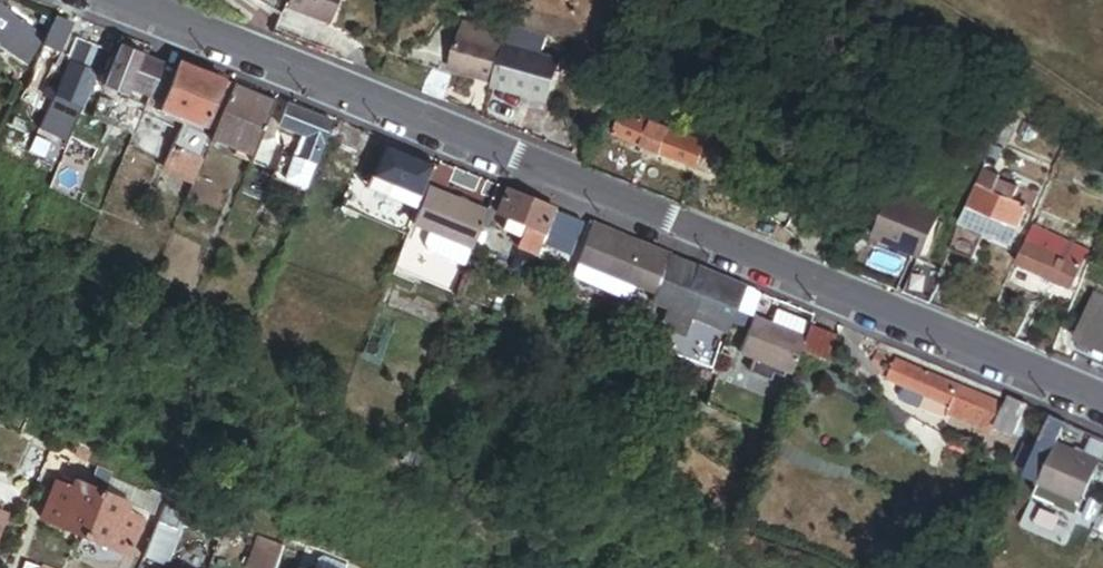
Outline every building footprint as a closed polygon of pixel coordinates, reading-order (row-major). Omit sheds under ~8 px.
[(47,17),(26,7),(27,5),(17,0),(0,0),(0,28),(34,44),(47,17)] [(336,0),(287,0),(285,5),(282,12),(324,29),(336,0)] [(58,53),(69,25),(52,18),(41,46),(58,53)] [(493,86),(509,46),(468,31),(453,70),(493,86)] [(541,115),(556,75),(540,69),(547,51),(512,37),(509,46),(493,86),(490,95),(541,115)] [(148,96),(162,63),(119,44),(102,84),(141,101),(144,94),(148,96)] [(224,103),(232,84),(179,62),(161,106),(203,124),(213,98),(224,103)] [(74,124),(93,74),(68,64),(48,114),(74,124)] [(251,157),(273,101),(232,84),(224,103),(211,135),(209,140),(251,157)] [(133,132),(143,107),(132,102),(121,127),(133,132)] [(303,186),(330,120),(287,102),(278,124),(305,135),(296,155),(281,149),(271,173),(303,186)] [(718,135),(642,103),(625,103),(620,116),(616,114),(614,119),(619,120),(613,135),(695,168),(708,138),(716,141),(718,135)] [(209,140),(211,135),(180,122),(162,167),(193,179),(209,140)] [(273,150),(281,129),(268,124),(260,145),(273,150)] [(1087,160),(1092,150),(1076,141),(1070,152),(1087,160)] [(432,163),(383,143),(370,176),(419,196),(432,163)] [(728,163),(734,148),(723,143),(716,158),(728,163)] [(995,166),(1003,148),(991,143),(984,161),(995,166)] [(1014,199),(1018,188),(980,172),(965,205),(1017,227),(1026,205),(1014,199)] [(419,196),(370,176),(365,186),(415,206),(419,196)] [(471,244),(486,209),(480,206),(478,211),(438,194),(440,189),(429,185),(414,219),(471,244)] [(553,208),(506,188),(494,216),(511,224),(514,218),(532,226),(526,241),(538,246),(553,208)] [(480,206),(440,189),(438,194),(478,211),(480,206)] [(914,262),(934,215),(887,195),(867,243),(914,262)] [(1017,227),(965,205),(959,219),(1011,241),(1017,227)] [(563,266),(582,220),(553,208),(538,246),(534,254),(563,266)] [(661,252),(592,223),(584,241),(653,270),(661,252)] [(1071,285),(1086,251),(1047,234),(1046,238),(1029,231),(1016,262),(1071,285)] [(534,254),(538,246),(526,241),(518,258),(531,263),(534,254)] [(653,270),(584,241),(576,261),(644,290),(653,270)] [(721,339),(741,290),(664,258),(647,300),(658,305),(655,314),(660,316),(671,329),(664,346),(711,366),(721,339)] [(644,290),(576,261),(570,274),(639,303),(644,290)] [(925,303),(938,272),(914,262),(902,293),(925,303)] [(751,312),(760,291),(744,284),(741,290),(721,339),(733,345),(748,311),(751,312)] [(434,324),(440,309),(398,291),(392,307),(434,324)] [(1088,301),(1071,341),(1102,355),(1102,307),(1088,301)] [(810,319),(777,306),(771,320),(804,333),(808,322),(810,319)] [(799,345),(804,333),(771,320),(759,315),(743,353),(788,371),(799,345)] [(826,356),(835,333),(808,322),(804,333),(799,345),(826,356)] [(1032,355),(1038,341),(1024,335),(1018,348),(1032,355)] [(1071,341),(1064,357),(1102,373),(1102,355),(1071,341)] [(888,378),(897,357),(878,348),(873,361),(888,378)] [(960,384),(897,357),(888,378),(897,382),(910,388),(951,405),(960,384)] [(907,394),(910,388),(897,382),(894,389),(907,394)] [(989,431),(1002,402),(960,384),(951,405),(948,413),(989,431)] [(1014,435),(1026,405),(1008,398),(996,428),(1014,435)] [(1096,459),(1056,443),(1066,421),(1046,413),(1022,471),(1081,496),(1096,459)] [(81,536),(101,491),(76,480),(72,488),(54,480),(42,508),(59,516),(55,524),(81,536)] [(26,505),(32,491),(24,488),(18,502),(26,505)] [(32,508),(39,494),(32,491),(26,505),(32,508)] [(141,518),(124,511),(128,502),(101,491),(81,536),(109,548),(113,538),(129,546),(141,518)] [(55,524),(59,516),(42,508),(38,517),(55,524)] [(165,563),(178,531),(157,523),(145,555),(165,563)] [(283,545),(258,536),(246,567),(275,567),(283,545)] [(125,555),(129,546),(113,538),(109,548),(125,555)] [(69,565),(45,555),(39,567),(68,567),(69,565)]
